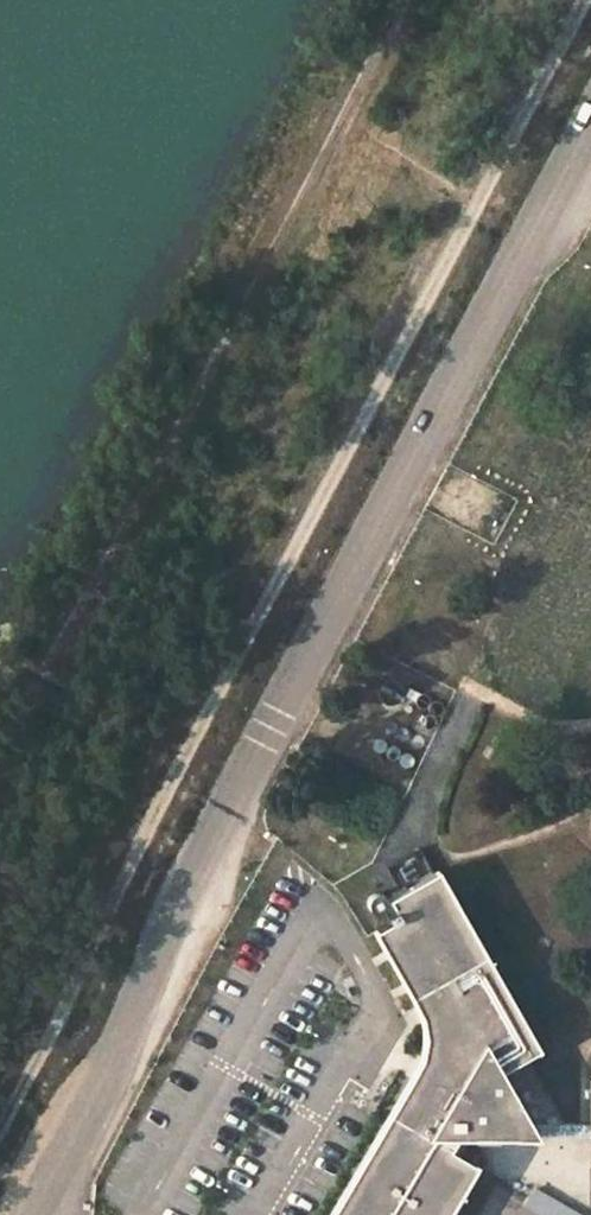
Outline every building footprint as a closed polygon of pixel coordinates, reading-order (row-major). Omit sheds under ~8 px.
[(411,892),(440,874),(430,854),(401,872),(411,892)] [(333,1214),(451,1214),(480,1165),(459,1150),(466,1135),(545,1137),(535,1121),(505,1071),(545,1047),(440,874),(411,892),(400,899),(390,893),(383,894),(378,896),(377,899),(376,903),(377,905),(379,909),(389,913),(393,926),(380,934),(425,1014),(427,1023),(427,1033),(426,1049),(416,1072),(333,1214)] [(545,1137),(590,1137),(590,1120),(535,1121),(545,1137)]
